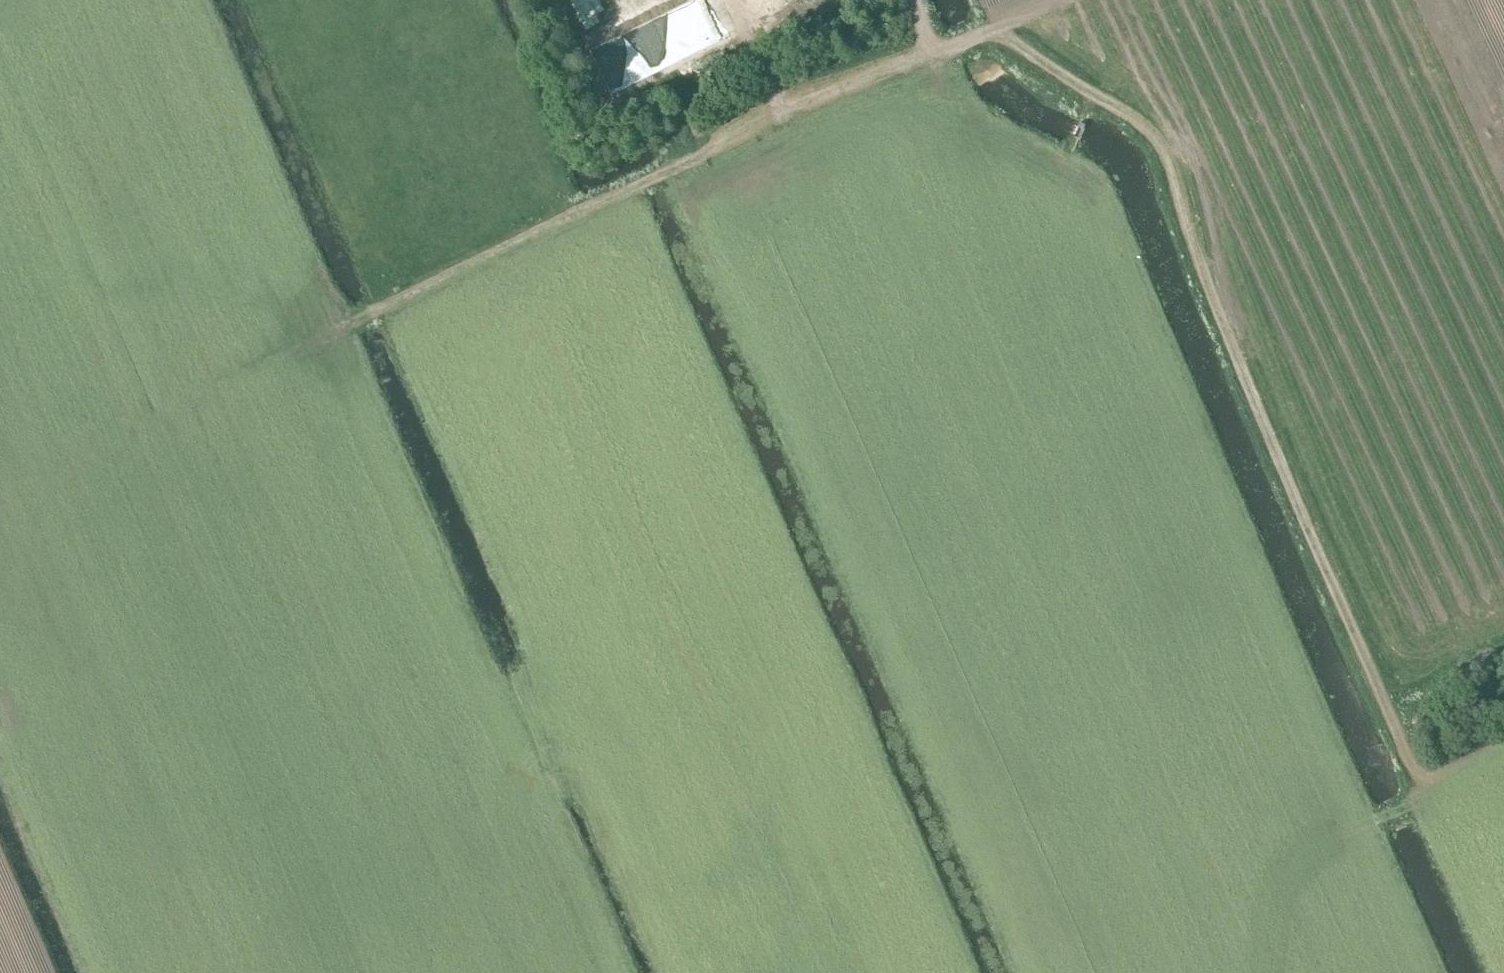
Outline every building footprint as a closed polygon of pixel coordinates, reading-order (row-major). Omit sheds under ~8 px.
[(614,73),(666,51),(651,17),(599,39),(614,73)]
